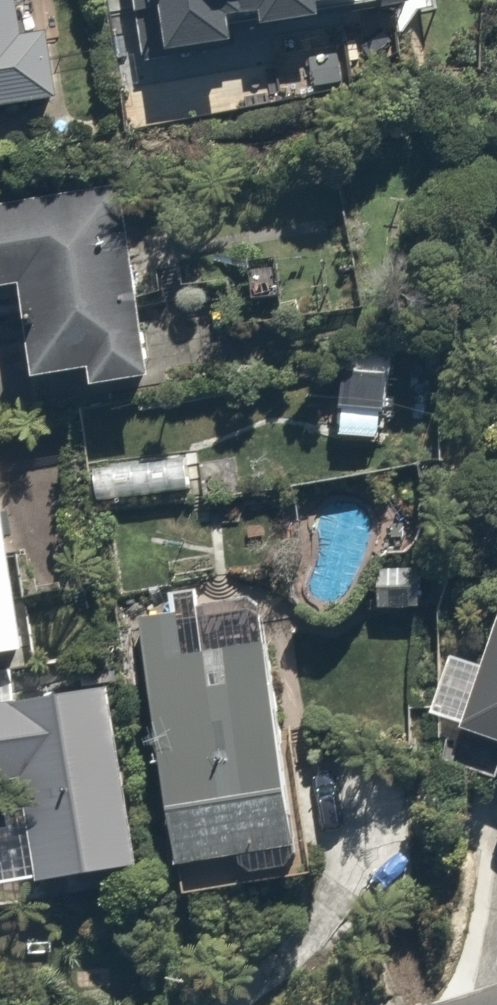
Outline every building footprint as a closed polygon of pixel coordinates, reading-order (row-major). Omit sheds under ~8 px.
[(65,104),(44,13),(26,17),(23,0),(0,0),(0,119),(65,104)] [(434,19),(432,0),(127,0),(138,81),(269,63),(266,42),(434,19)] [(0,211),(0,309),(31,302),(53,399),(117,385),(120,399),(172,387),(125,182),(0,211)] [(0,447),(0,672),(44,663),(1,447),(0,447)] [(313,484),(249,576),(331,633),(395,541),(313,484)] [(271,603),(139,629),(189,877),(321,851),(271,603)] [(458,731),(496,745),(496,625),(458,731)] [(0,705),(0,727),(10,830),(0,831),(0,892),(145,878),(127,693),(0,705)]
